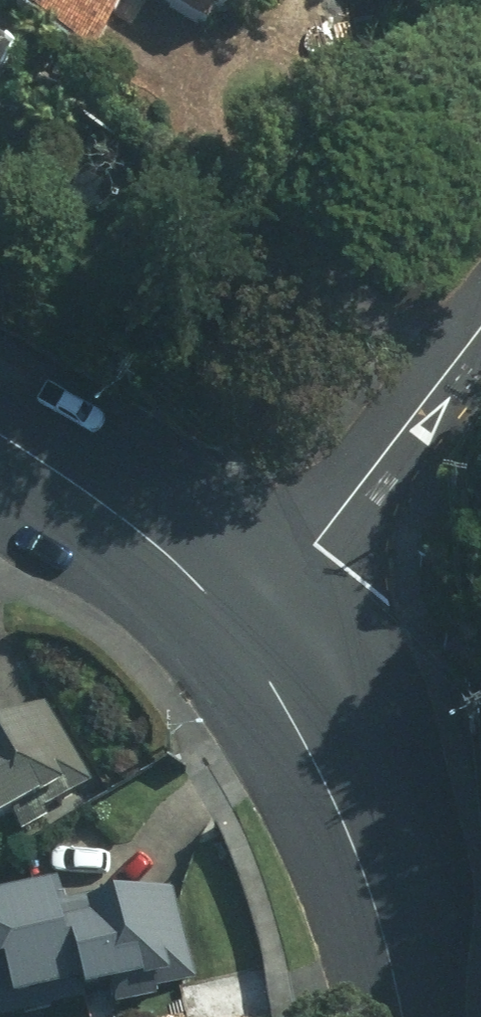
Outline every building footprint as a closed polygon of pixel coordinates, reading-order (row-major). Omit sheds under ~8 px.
[(13,15),(96,64),(133,0),(22,0),(13,15)] [(225,14),(245,5),(248,0),(202,0),(225,14)] [(86,783),(47,709),(0,734),(0,828),(86,783)] [(194,975),(170,886),(69,913),(60,882),(0,898),(0,1016),(39,1016),(194,975)]
